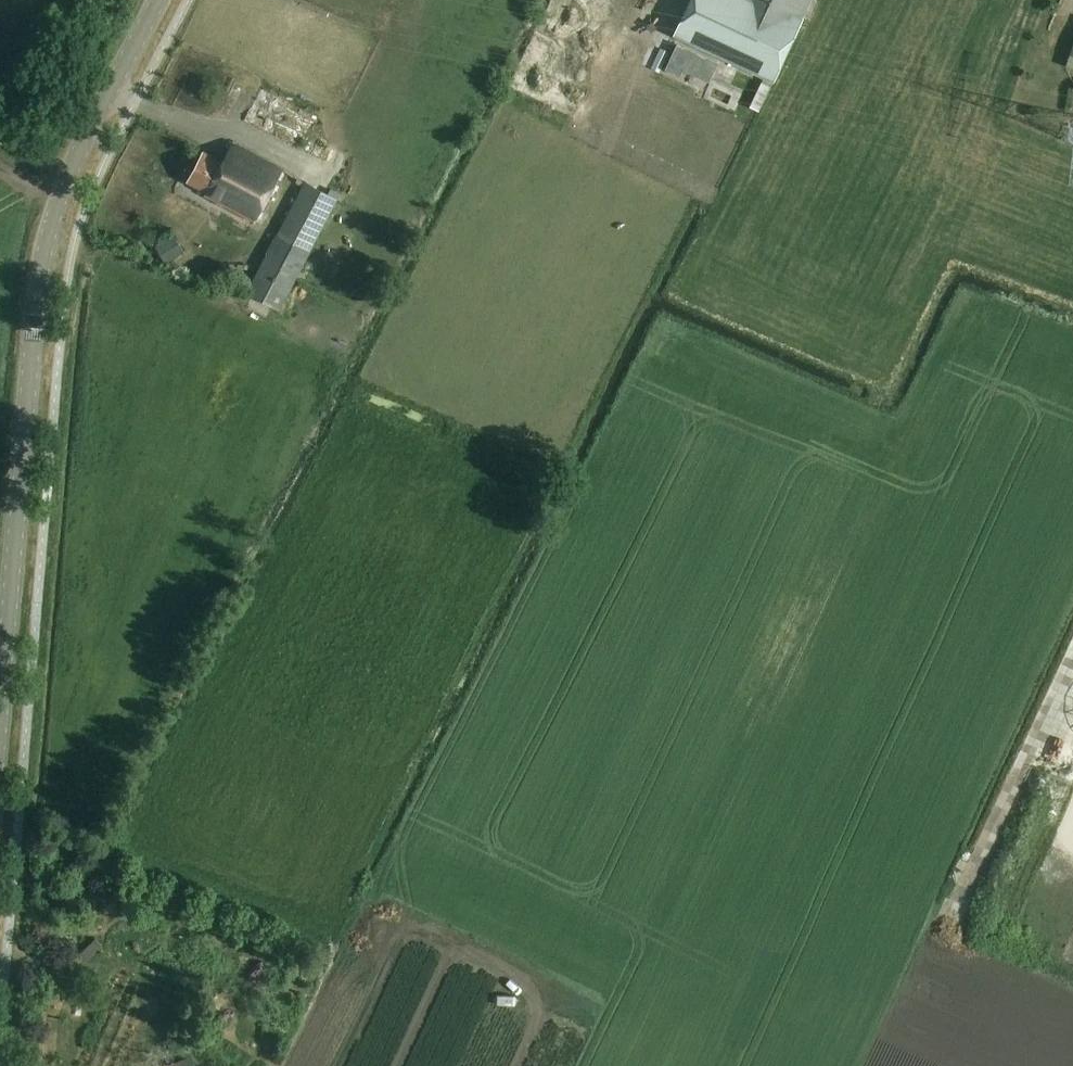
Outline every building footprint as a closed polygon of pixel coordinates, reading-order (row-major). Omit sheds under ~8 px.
[(673,35),(774,81),(811,0),(689,0),(673,35)] [(679,43),(667,68),(683,76),(686,70),(709,81),(719,63),(679,43)] [(281,170),(231,144),(222,161),(203,151),(188,181),(207,192),(205,196),(255,222),(281,170)] [(338,199),(306,182),(247,292),(279,309),(338,199)]
